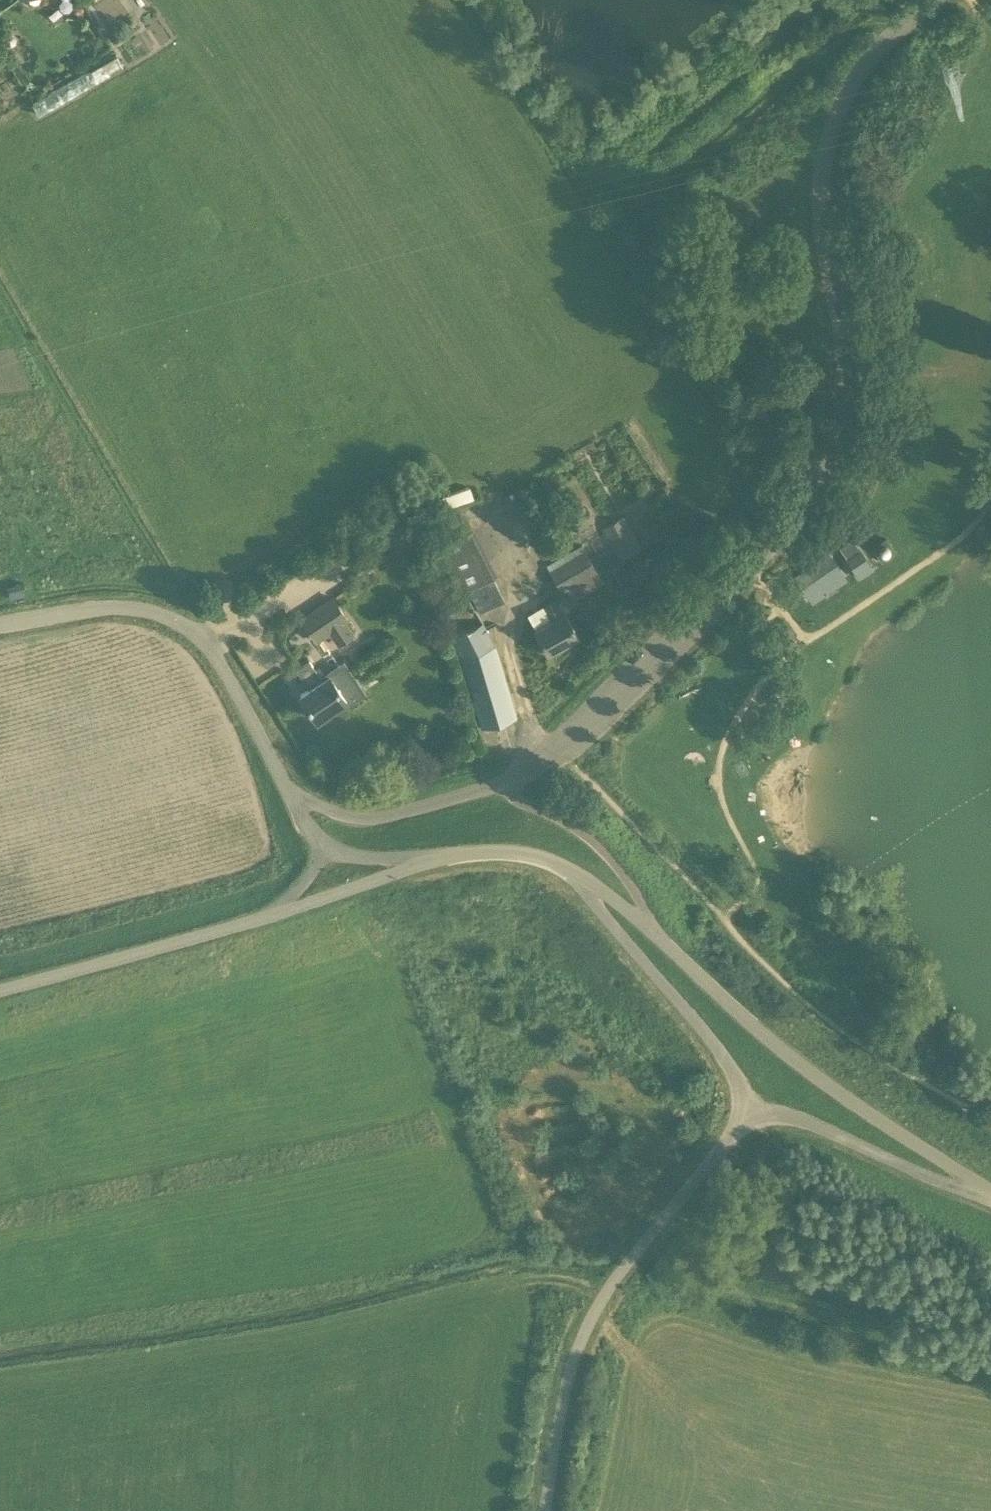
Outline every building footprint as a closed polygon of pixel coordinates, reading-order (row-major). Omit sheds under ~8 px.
[(39,114),(123,64),(117,53),(32,102),(39,114)] [(976,404),(990,406),(990,397),(977,396),(976,404)] [(511,506),(526,499),(520,487),(506,494),(511,506)] [(602,528),(620,561),(643,548),(625,515),(602,528)] [(440,545),(463,592),(468,589),(480,613),(506,600),(494,577),(498,575),(474,528),(440,545)] [(858,577),(872,567),(851,536),(837,546),(858,577)] [(881,561),(895,552),(886,538),(872,547),(881,561)] [(585,550),(550,571),(563,592),(566,590),(572,600),(604,582),(585,550)] [(806,592),(840,569),(828,552),(794,575),(806,592)] [(10,598),(26,593),(23,582),(7,586),(10,598)] [(334,595),(300,618),(317,643),(331,633),(339,645),(355,634),(347,622),(351,620),(334,595)] [(542,606),(551,620),(534,630),(548,653),(578,635),(556,598),(542,606)] [(452,635),(461,655),(483,728),(516,717),(494,645),(484,622),(452,635)] [(322,677),(310,660),(297,669),(309,686),(300,692),(316,718),(347,698),(330,672),(322,677)]
